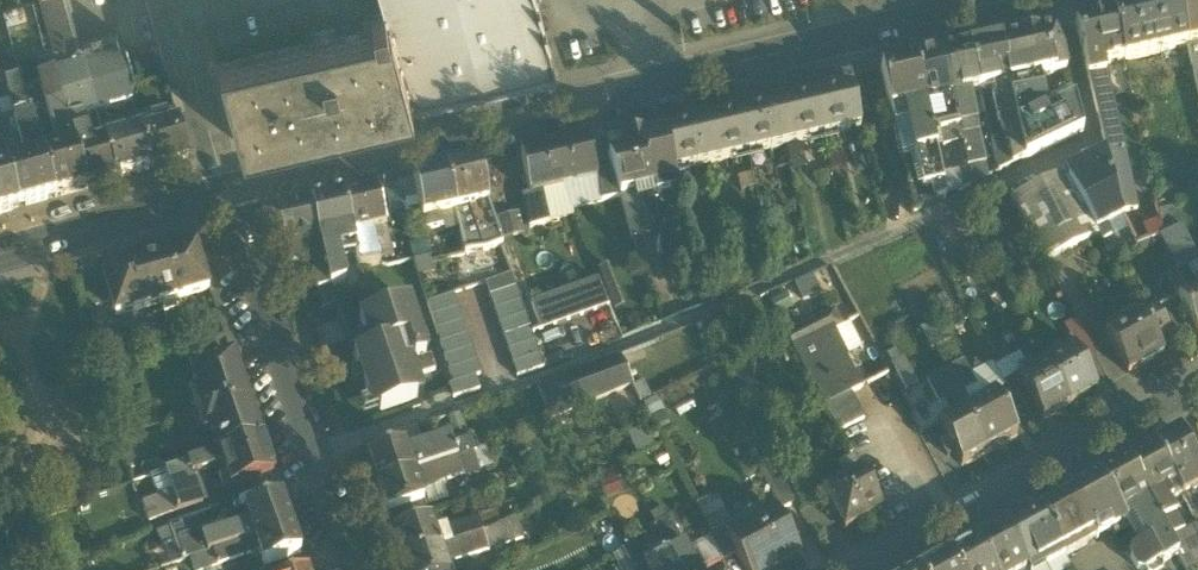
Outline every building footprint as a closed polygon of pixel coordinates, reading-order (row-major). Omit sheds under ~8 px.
[(66,71),(84,66),(77,42),(78,42),(67,0),(45,0),(58,47),(66,71)] [(384,13),(386,25),(388,24),(411,107),(556,73),(557,73),(536,0),(380,0),(384,13)] [(1177,1),(1188,48),(1197,45),(1197,0),(1179,0),(1177,1)] [(1177,1),(1112,15),(1123,62),(1124,62),(1187,48),(1188,48),(1177,1)] [(242,146),(411,107),(388,24),(386,25),(384,13),(371,16),(373,28),(337,36),(314,41),(218,63),(242,146)] [(1104,66),(1123,62),(1112,15),(1075,24),(1088,78),(1105,74),(1104,66)] [(311,26),(314,41),(337,36),(334,21),(311,26)] [(998,41),(1008,84),(1030,79),(1039,77),(1066,71),(1056,28),(998,41)] [(84,67),(121,57),(114,32),(78,42),(77,42),(84,66),(84,67)] [(998,41),(969,48),(979,91),(993,88),(1008,84),(998,41)] [(1197,96),(1197,45),(1188,48),(1187,48),(1197,96)] [(47,50),(54,75),(66,71),(58,47),(47,50)] [(941,55),(951,97),(969,93),(979,91),(969,48),(941,55)] [(941,55),(913,61),(922,104),(924,103),(939,100),(951,97),(941,55)] [(121,57),(84,67),(97,111),(97,113),(132,102),(130,95),(132,95),(121,57)] [(880,70),(890,114),(904,111),(908,126),(915,158),(935,154),(924,103),(922,104),(913,61),(880,69),(880,70)] [(84,67),(84,66),(66,71),(54,75),(56,85),(62,103),(74,148),(75,152),(92,147),(83,115),(97,111),(84,67)] [(5,78),(16,116),(31,112),(20,74),(5,78)] [(1119,210),(1120,213),(1137,210),(1124,149),(1105,74),(1088,78),(1106,153),(1119,210)] [(839,91),(813,97),(822,135),(860,126),(848,77),(836,80),(839,91)] [(1039,77),(1030,79),(1033,93),(1042,91),(1039,77)] [(1011,98),(1033,93),(1030,79),(1008,84),(1011,98)] [(1011,98),(1008,84),(993,88),(994,93),(992,93),(998,121),(1016,117),(1011,98)] [(43,89),(48,107),(62,103),(56,85),(43,89)] [(1047,111),(1042,91),(1033,93),(1011,98),(1016,117),(1025,160),(1082,133),(1074,100),(1048,112),(1047,111)] [(951,97),(958,129),(960,128),(958,121),(975,117),(969,93),(951,97)] [(787,102),(775,105),(784,144),(822,135),(813,97),(788,103),(787,102)] [(934,106),(940,133),(958,129),(951,97),(939,100),(940,105),(934,106)] [(60,152),(74,148),(62,103),(48,107),(60,152)] [(764,108),(739,115),(747,153),(784,144),(775,105),(764,108)] [(134,112),(140,133),(154,129),(148,108),(134,112)] [(890,114),(894,129),(908,126),(904,111),(890,114)] [(30,154),(32,160),(43,156),(31,112),(16,116),(27,155),(30,154)] [(712,121),(701,124),(710,162),(747,153),(739,115),(712,121)] [(986,163),(975,117),(958,121),(960,128),(958,129),(968,168),(986,163)] [(991,140),(998,173),(1025,160),(1016,117),(998,121),(1006,137),(991,140)] [(102,129),(106,143),(132,136),(128,122),(102,129)] [(140,133),(140,134),(150,171),(189,160),(178,122),(154,129),(140,133)] [(690,127),(664,133),(672,170),(710,162),(701,124),(690,126),(690,127)] [(915,158),(908,126),(894,129),(901,161),(914,158),(915,158)] [(968,168),(958,129),(940,133),(943,147),(951,145),(957,170),(968,168)] [(678,193),(672,170),(664,133),(663,132),(644,137),(643,136),(632,139),(628,138),(624,140),(622,143),(622,147),(625,152),(625,153),(608,157),(612,169),(620,197),(621,197),(640,193),(654,190),(656,198),(678,193)] [(132,136),(106,143),(116,180),(150,171),(140,134),(132,136)] [(563,187),(567,187),(579,184),(597,179),(596,173),(587,138),(554,146),(563,187)] [(92,147),(75,152),(86,189),(116,180),(106,143),(92,147)] [(520,153),(530,193),(530,195),(543,192),(563,187),(554,146),(520,153)] [(55,198),(86,189),(75,152),(74,148),(60,152),(43,156),(55,198)] [(1064,173),(1095,231),(1105,225),(1122,216),(1120,213),(1119,210),(1106,153),(1064,173)] [(946,199),(935,154),(915,158),(914,158),(919,183),(907,186),(913,213),(946,199)] [(32,160),(15,164),(27,206),(55,198),(43,156),(32,160)] [(914,158),(901,161),(907,186),(919,183),(914,158)] [(446,171),(455,213),(487,205),(477,163),(446,171)] [(19,208),(27,206),(15,164),(8,166),(19,208)] [(0,168),(0,170),(11,210),(19,208),(8,166),(0,168)] [(972,185),(968,168),(957,170),(962,191),(972,185)] [(597,179),(602,201),(620,197),(612,169),(596,173),(597,179)] [(11,210),(0,170),(0,214),(11,210)] [(413,178),(423,220),(439,216),(455,213),(446,171),(413,178)] [(1011,199),(1046,262),(1098,236),(1095,231),(1064,173),(1011,199)] [(581,191),(579,184),(567,187),(569,194),(581,191)] [(377,187),(342,195),(352,234),(371,229),(386,226),(377,187)] [(550,223),(543,192),(530,195),(530,193),(522,195),(530,228),(550,223)] [(621,197),(632,237),(650,233),(640,193),(621,197)] [(354,242),(352,234),(342,195),(309,203),(319,243),(332,240),(334,247),(354,242)] [(307,246),(319,243),(309,203),(276,211),(285,251),(307,246)] [(502,246),(487,205),(455,213),(466,255),(486,253),(502,247),(502,246)] [(501,233),(523,231),(521,210),(499,212),(501,233)] [(441,225),(439,216),(423,220),(425,228),(441,225)] [(1111,235),(1105,225),(1095,231),(1098,236),(1099,236),(1102,240),(1111,235)] [(354,242),(360,268),(379,263),(377,254),(371,229),(352,234),(354,242)] [(1182,271),(1183,270),(1193,288),(1197,286),(1197,263),(1180,229),(1163,236),(1182,271)] [(329,288),(319,243),(307,246),(318,291),(329,288)] [(196,247),(155,258),(162,281),(156,283),(165,310),(178,307),(176,300),(209,290),(196,247)] [(163,311),(165,310),(156,283),(162,281),(155,258),(102,273),(103,275),(114,314),(115,317),(161,304),(163,311)] [(1178,296),(1193,288),(1183,270),(1182,271),(1169,278),(1178,296)] [(485,283),(489,297),(516,287),(512,274),(485,283)] [(814,274),(790,283),(797,302),(821,293),(814,274)] [(74,283),(82,310),(98,306),(101,318),(114,314),(103,275),(74,283)] [(531,304),(541,331),(609,306),(598,279),(531,304)] [(1193,288),(1178,296),(1185,309),(1190,318),(1197,332),(1197,286),(1193,288)] [(539,354),(516,287),(489,297),(512,364),(539,354)] [(318,291),(322,309),(335,304),(334,300),(330,288),(329,288),(318,291)] [(427,303),(453,384),(476,377),(480,375),(454,294),(427,303)] [(376,398),(380,413),(417,400),(405,365),(398,344),(421,336),(409,302),(359,319),(366,338),(373,335),(377,348),(370,350),(354,356),(359,372),(366,370),(370,382),(363,384),(369,401),(376,398)] [(1139,313),(1155,341),(1170,333),(1155,304),(1139,313)] [(698,322),(706,335),(736,322),(729,309),(698,322)] [(1178,312),(1183,321),(1190,318),(1185,309),(1178,312)] [(787,335),(825,408),(851,394),(861,388),(843,356),(845,355),(832,331),(840,327),(832,311),(787,335)] [(1106,331),(1129,372),(1162,354),(1155,341),(1139,313),(1106,331)] [(1074,351),(1081,365),(1097,357),(1076,319),(1061,328),(1070,346),(1073,351),(1074,351)] [(366,338),(370,350),(377,348),(373,335),(366,338)] [(425,358),(428,357),(421,336),(398,344),(405,365),(415,361),(411,352),(422,348),(425,358)] [(743,347),(749,359),(763,352),(756,340),(743,347)] [(1063,357),(1047,366),(1069,407),(1096,393),(1081,365),(1074,351),(1073,351),(1070,346),(1060,352),(1063,357)] [(415,361),(425,358),(422,348),(411,352),(415,361)] [(767,360),(763,352),(749,359),(754,368),(767,360)] [(544,368),(539,354),(512,364),(517,377),(544,368)] [(1005,382),(1018,375),(1028,369),(1013,355),(995,365),(1005,382)] [(210,431),(218,454),(261,440),(233,356),(190,370),(198,394),(191,397),(204,434),(210,431)] [(425,358),(415,361),(420,376),(435,370),(430,356),(428,357),(425,358)] [(537,387),(550,417),(631,386),(616,357),(537,387)] [(892,365),(906,391),(918,384),(904,358),(892,365)] [(942,374),(963,412),(971,408),(965,396),(976,390),(969,377),(962,363),(942,374)] [(993,365),(969,377),(976,390),(965,396),(971,408),(994,395),(1005,389),(993,365)] [(1031,374),(1028,369),(1018,375),(1021,380),(1020,380),(1043,422),(1069,407),(1047,366),(1031,374)] [(359,372),(363,384),(370,382),(366,370),(359,372)] [(943,405),(951,418),(963,412),(942,374),(927,382),(940,406),(943,405)] [(480,390),(476,377),(453,384),(449,385),(453,399),(480,390)] [(825,408),(839,433),(865,420),(851,394),(825,408)] [(994,395),(971,408),(963,412),(985,454),(1017,437),(994,395)] [(374,415),(380,413),(376,398),(369,401),(374,415)] [(985,454),(963,412),(951,418),(938,425),(947,441),(940,445),(947,459),(954,455),(961,467),(985,454)] [(363,446),(367,458),(403,446),(398,434),(363,446)] [(1155,449),(1174,484),(1181,497),(1197,487),(1197,467),(1191,454),(1180,435),(1155,449)] [(274,476),(261,440),(218,454),(223,465),(227,477),(231,490),(274,476)] [(832,447),(841,464),(853,458),(843,441),(832,447)] [(452,444),(409,458),(414,474),(457,460),(452,444)] [(377,486),(414,474),(409,458),(405,446),(403,446),(367,458),(377,486)] [(1165,490),(1174,484),(1155,449),(1154,446),(1126,462),(1147,499),(1165,490)] [(188,465),(192,476),(193,476),(223,465),(218,454),(188,465)] [(457,460),(414,474),(420,491),(463,476),(457,460)] [(1119,514),(1130,508),(1147,499),(1126,462),(1097,478),(1118,515),(1119,514)] [(158,498),(173,493),(180,513),(203,505),(193,476),(192,476),(188,465),(150,477),(158,498)] [(423,501),(420,491),(414,474),(377,486),(386,514),(423,501)] [(826,494),(847,531),(882,512),(862,475),(826,494)] [(1124,524),(1119,514),(1118,515),(1097,478),(1088,475),(1085,484),(1083,486),(1109,533),(1124,524)] [(219,480),(223,493),(231,490),(227,477),(219,480)] [(141,499),(154,495),(148,479),(135,483),(141,499)] [(782,510),(796,503),(789,491),(783,479),(769,487),(782,510)] [(803,483),(789,491),(796,503),(801,512),(815,504),(803,483)] [(1096,540),(1109,533),(1083,486),(1070,492),(1096,540)] [(1170,500),(1165,490),(1147,499),(1159,523),(1174,515),(1167,502),(1170,500)] [(1097,540),(1096,540),(1070,492),(1037,511),(1064,558),(1097,540)] [(149,523),(180,513),(173,493),(158,498),(143,503),(149,523)] [(282,498),(244,510),(249,524),(254,539),(291,526),(292,526),(282,498)] [(1130,508),(1148,542),(1160,565),(1177,556),(1168,539),(1159,523),(1147,499),(1130,508)] [(386,514),(390,524),(427,512),(423,501),(386,514)] [(192,560),(206,555),(201,540),(249,524),(244,510),(221,518),(224,524),(217,526),(217,528),(201,533),(201,534),(174,544),(174,545),(181,564),(192,560)] [(493,510),(476,516),(481,530),(498,525),(493,510)] [(1064,558),(1037,511),(1004,529),(1027,569),(1029,569),(1043,563),(1046,568),(1064,558)] [(430,521),(427,512),(390,524),(393,533),(430,521)] [(744,569),(772,569),(782,565),(781,564),(799,554),(777,514),(729,540),(735,552),(744,569)] [(1159,523),(1168,539),(1176,534),(1182,531),(1182,529),(1174,515),(1159,523)] [(477,519),(434,534),(440,550),(482,535),(477,519)] [(656,526),(669,553),(683,545),(669,519),(656,526)] [(196,521),(169,530),(174,544),(201,534),(201,533),(196,521)] [(403,562),(440,550),(434,534),(430,521),(393,533),(403,562)] [(1182,529),(1182,531),(1176,534),(1188,554),(1197,549),(1197,529),(1194,522),(1182,529)] [(254,539),(249,524),(201,540),(206,555),(213,553),(254,539)] [(482,535),(488,552),(522,540),(517,524),(482,535)] [(291,526),(254,539),(259,552),(264,566),(300,554),(291,526)] [(708,535),(721,559),(735,552),(729,540),(722,527),(708,535)] [(1004,529),(977,544),(991,569),(1027,569),(1004,529)] [(174,544),(169,530),(157,534),(162,548),(174,545),(174,544)] [(1177,556),(1179,560),(1188,554),(1176,534),(1168,539),(1177,556)] [(482,535),(440,550),(445,566),(488,552),(482,535)] [(254,539),(213,553),(217,566),(259,552),(254,539)] [(1160,565),(1148,542),(1132,550),(1130,559),(1136,569),(1151,569),(1160,565)] [(977,544),(950,559),(956,569),(991,569),(977,544)] [(678,569),(697,569),(683,545),(669,553),(678,569)] [(1188,554),(1179,560),(1185,569),(1197,569),(1197,549),(1188,554)] [(445,566),(440,550),(403,562),(405,569),(447,569),(445,566)] [(217,566),(213,553),(206,555),(192,560),(196,569),(207,569),(217,566)] [(655,561),(659,569),(678,569),(669,553),(655,561)] [(950,559),(930,569),(956,569),(950,559)] [(655,561),(647,565),(650,569),(659,569),(655,561)]
